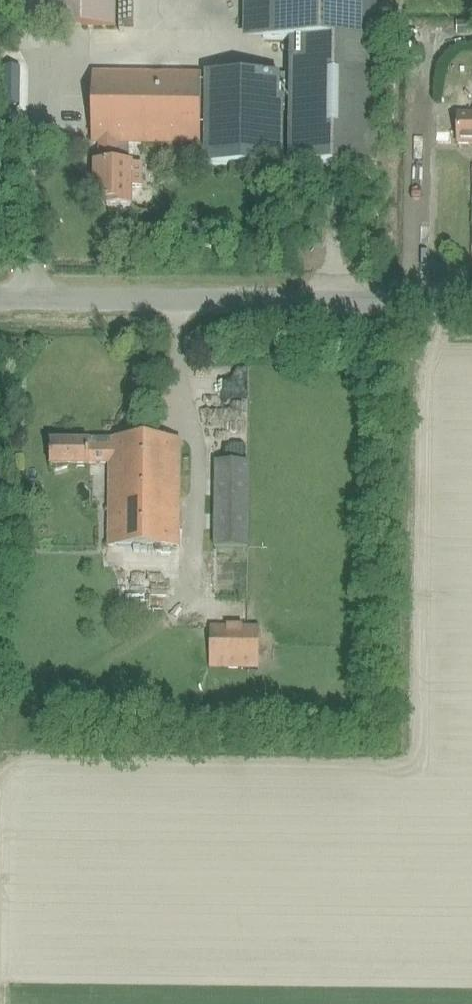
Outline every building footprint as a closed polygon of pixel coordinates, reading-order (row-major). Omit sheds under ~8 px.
[(49,26),(114,27),(115,0),(49,0),(49,26)] [(205,146),(205,166),(278,167),(279,113),(290,113),(289,167),(378,169),(378,0),(263,0),(263,40),(291,40),(291,74),(200,74),(93,73),(92,144),(99,145),(99,165),(95,165),(94,203),(107,204),(107,208),(132,208),(132,188),(142,188),(142,165),(129,165),(129,145),(205,146)] [(459,115),(457,115),(457,146),(459,146),(459,145),(471,145),(471,115),(459,115)] [(179,548),(180,441),(88,439),(88,442),(50,441),(49,466),(68,467),(89,467),(89,464),(109,464),(108,547),(179,548)] [(248,549),(249,463),(214,463),(213,548),(248,549)] [(119,584),(119,595),(134,596),(135,585),(119,584)] [(259,669),(259,627),(209,627),(209,668),(259,669)]
